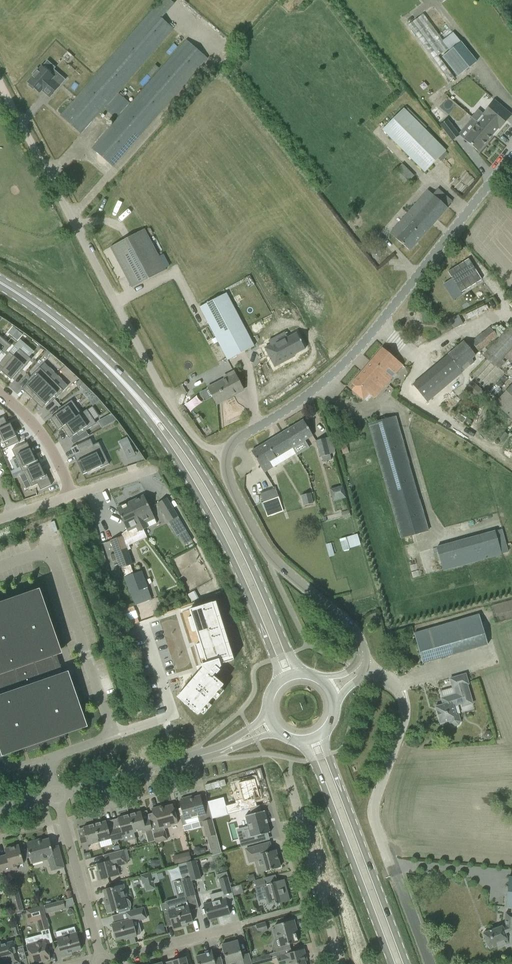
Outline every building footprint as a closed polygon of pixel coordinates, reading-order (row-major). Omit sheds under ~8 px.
[(171,31),(160,20),(174,4),(170,0),(162,0),(61,115),(81,133),(171,31)] [(185,42),(141,93),(92,148),(113,166),(205,60),(185,42)] [(442,57),(458,76),(476,62),(461,42),(442,57)] [(64,80),(53,70),(49,73),(41,66),(39,70),(37,69),(33,74),(34,75),(27,82),(29,84),(28,85),(33,89),(34,88),(40,93),(42,90),(49,97),(64,80)] [(106,108),(116,117),(129,102),(119,93),(106,108)] [(464,139),(478,152),(498,128),(499,129),(511,115),(494,100),(483,114),(478,110),(472,117),(477,121),(473,126),(474,127),(464,139)] [(383,130),(424,172),(446,151),(404,109),(383,130)] [(459,135),(447,120),(440,125),(452,141),(459,135)] [(397,168),(393,173),(404,185),(409,180),(397,168)] [(428,190),(394,228),(400,233),(395,238),(410,251),(447,208),(447,207),(452,201),(437,189),(432,194),(428,190)] [(144,229),(110,247),(132,288),(166,270),(144,229)] [(199,307),(227,360),(254,346),(226,293),(199,307)] [(458,315),(447,320),(454,327),(462,323),(458,315)] [(511,326),(483,356),(494,367),(496,365),(499,369),(508,359),(511,363),(511,362),(511,327),(511,326)] [(471,342),(479,352),(498,336),(490,327),(471,342)] [(276,339),(263,346),(272,364),(287,356),(286,355),(302,346),(294,332),(277,341),(276,339)] [(1,351),(4,354),(10,347),(0,338),(0,353),(1,351)] [(412,385),(427,402),(465,370),(462,366),(475,355),(464,341),(412,385)] [(366,392),(374,399),(403,365),(382,348),(351,384),(355,387),(352,390),(361,398),(366,392)] [(0,363),(0,364),(5,357),(9,361),(1,371),(9,379),(11,380),(14,377),(18,373),(19,374),(31,359),(19,349),(13,356),(9,352),(0,363)] [(32,380),(22,389),(32,399),(52,379),(51,379),(50,380),(39,368),(30,377),(32,380)] [(208,388),(216,404),(243,390),(234,372),(224,377),(225,379),(208,388)] [(52,379),(32,399),(42,408),(52,398),(54,401),(62,392),(51,381),(52,380),(52,379)] [(467,388),(478,399),(485,392),(474,382),(467,388)] [(511,417),(511,386),(497,403),(511,417)] [(91,395),(86,400),(91,407),(98,402),(91,395)] [(62,411),(50,419),(58,430),(61,428),(61,427),(80,414),(70,401),(60,408),(62,411)] [(80,414),(61,427),(61,428),(69,439),(81,431),(82,433),(95,424),(85,410),(80,414)] [(116,420),(110,414),(104,417),(108,424),(116,420)] [(426,532),(395,416),(369,423),(400,539),(426,532)] [(0,419),(0,434),(6,448),(19,442),(12,427),(10,424),(7,425),(4,417),(0,419)] [(303,420),(277,436),(287,451),(313,435),(303,420)] [(287,451),(277,436),(251,451),(264,473),(285,460),(282,454),(287,451)] [(322,457),(323,462),(331,459),(330,454),(334,453),(329,437),(315,441),(320,457),(322,457)] [(79,452),(76,453),(79,461),(76,462),(83,475),(100,466),(100,468),(108,464),(106,459),(105,459),(100,451),(96,453),(90,439),(76,446),(79,452)] [(27,442),(12,450),(21,470),(22,472),(39,464),(35,454),(33,455),(30,449),(19,454),(17,448),(27,443),(27,442)] [(345,443),(340,445),(342,453),(348,451),(345,443)] [(136,449),(129,453),(136,463),(143,459),(136,449)] [(39,464),(22,472),(24,471),(25,473),(31,487),(49,479),(44,469),(42,470),(39,464)] [(21,470),(12,474),(14,479),(25,473),(24,471),(22,472),(21,470)] [(346,498),(343,485),(329,489),(333,501),(346,498)] [(260,494),(263,502),(278,497),(275,489),(260,494)] [(310,493),(301,495),(304,505),(312,503),(310,493)] [(144,495),(130,502),(143,529),(148,527),(146,523),(155,519),(144,495)] [(186,530),(167,498),(157,503),(176,536),(186,530)] [(143,529),(130,502),(116,508),(128,531),(136,527),(138,532),(143,529)] [(438,548),(444,570),(467,564),(501,555),(495,532),(438,548)] [(339,537),(341,549),(360,546),(358,534),(339,537)] [(122,536),(110,540),(115,553),(110,555),(113,562),(117,560),(120,569),(121,568),(124,577),(133,574),(130,565),(132,564),(122,536)] [(133,574),(124,577),(135,605),(151,599),(141,571),(133,574)] [(1,753),(24,745),(27,752),(66,739),(63,731),(86,723),(70,676),(65,678),(55,651),(61,649),(42,595),(25,601),(22,593),(0,601),(0,750),(1,753)] [(179,699),(197,715),(200,712),(208,703),(213,697),(221,688),(223,685),(213,676),(214,675),(215,673),(216,674),(220,670),(219,669),(221,666),(220,664),(220,662),(219,660),(226,658),(229,657),(228,654),(213,604),(212,603),(203,605),(202,606),(198,607),(189,610),(191,617),(196,631),(200,644),(204,657),(206,663),(202,664),(203,669),(204,670),(180,699),(179,699)] [(414,633),(422,663),(487,644),(479,614),(414,633)] [(472,703),(467,684),(468,684),(465,674),(450,679),(453,688),(454,688),(456,694),(441,698),(443,704),(437,706),(438,710),(436,711),(440,723),(449,721),(450,724),(453,726),(458,725),(460,721),(458,715),(456,715),(453,706),(461,703),(462,706),(472,703)] [(223,797),(208,802),(212,818),(257,806),(255,799),(260,798),(254,779),(238,783),(242,799),(235,801),(235,803),(225,806),(223,797)] [(205,814),(200,795),(193,797),(193,796),(181,799),(181,800),(179,801),(183,815),(179,816),(182,826),(185,825),(185,824),(198,821),(197,816),(205,814)] [(170,825),(177,823),(172,805),(160,808),(159,807),(151,809),(153,815),(149,817),(149,820),(155,841),(156,843),(168,840),(164,828),(170,827),(170,825)] [(148,843),(155,841),(149,820),(144,822),(141,811),(129,815),(134,833),(141,831),(142,834),(145,833),(148,843)] [(249,829),(244,830),(248,845),(259,842),(257,836),(270,832),(267,823),(268,823),(267,822),(266,820),(267,820),(267,819),(266,819),(264,811),(245,816),(245,817),(245,816),(249,829)] [(115,830),(115,832),(117,840),(123,838),(123,835),(134,833),(129,815),(117,818),(118,818),(120,828),(115,830)] [(203,821),(212,856),(222,853),(212,819),(203,821)] [(117,840),(115,832),(115,830),(109,831),(106,821),(95,824),(99,842),(110,839),(111,842),(117,840)] [(99,842),(95,824),(83,827),(86,837),(80,839),(83,850),(89,848),(88,845),(99,842)] [(32,864),(48,859),(51,871),(64,867),(58,846),(51,848),(49,838),(36,842),(36,840),(26,843),(32,864)] [(271,851),(269,843),(246,849),(249,862),(259,859),(262,872),(280,867),(275,850),(271,851)] [(18,869),(17,865),(24,863),(19,845),(5,849),(6,855),(0,856),(0,857),(4,873),(18,869)] [(96,872),(99,880),(108,878),(120,875),(117,867),(128,864),(124,850),(104,855),(106,862),(97,864),(99,872),(96,872)] [(191,860),(189,851),(181,854),(183,863),(191,860)] [(196,860),(186,862),(190,877),(191,881),(201,878),(196,860)] [(153,881),(151,872),(140,875),(143,884),(153,881)] [(226,872),(217,874),(222,891),(223,895),(232,892),(226,872)] [(166,902),(160,903),(163,913),(166,927),(172,925),(173,930),(181,927),(181,925),(193,922),(190,910),(199,908),(196,898),(195,895),(191,881),(190,877),(181,880),(186,895),(165,901),(166,902)] [(255,881),(256,887),(265,884),(264,878),(255,881)] [(263,887),(268,905),(275,903),(275,904),(290,901),(284,879),(270,883),(270,885),(263,887)] [(126,896),(123,885),(115,887),(103,890),(105,898),(103,898),(107,913),(118,910),(119,914),(128,911),(130,910),(130,908),(131,905),(130,902),(128,900),(126,899),(126,897),(126,896)] [(23,909),(18,890),(9,893),(14,912),(23,909)] [(212,902),(204,904),(208,920),(230,914),(226,899),(233,897),(232,892),(223,895),(222,891),(209,894),(212,902)] [(63,900),(45,905),(47,913),(65,908),(63,900)] [(42,906),(26,911),(30,922),(38,920),(41,931),(49,929),(42,906)] [(128,938),(130,944),(136,943),(134,937),(137,936),(137,935),(140,934),(141,932),(138,920),(146,918),(143,907),(126,912),(128,919),(111,924),(113,932),(112,934),(113,937),(115,938),(116,940),(125,938),(125,939),(128,938)] [(484,937),(485,939),(485,940),(485,941),(485,942),(486,942),(486,943),(486,944),(486,945),(487,945),(487,946),(488,946),(488,947),(489,949),(496,946),(497,947),(506,944),(507,946),(511,944),(511,907),(510,913),(505,913),(505,922),(505,925),(502,926),(485,932),(486,936),(484,937)] [(280,945),(272,947),(274,953),(290,948),(289,944),(298,942),(294,927),(296,927),(294,920),(284,922),(275,925),(280,945)] [(28,923),(30,935),(39,934),(37,922),(28,923)] [(256,925),(258,933),(267,930),(265,922),(256,925)] [(158,925),(155,929),(157,934),(165,932),(163,923),(158,925)] [(56,938),(61,956),(68,955),(68,953),(81,949),(77,932),(56,938)] [(45,940),(27,945),(32,963),(34,963),(50,959),(45,940)] [(227,963),(237,960),(238,963),(252,963),(250,959),(249,953),(242,955),(238,940),(222,945),(227,963)] [(1,942),(0,942),(0,962),(10,959),(12,963),(16,963),(20,963),(14,941),(1,944),(1,942)] [(196,956),(198,963),(223,963),(221,957),(214,958),(212,953),(208,950),(204,951),(205,953),(196,956)] [(278,963),(286,963),(287,963),(306,963),(303,956),(300,956),(298,950),(289,953),(276,957),(278,963)] [(270,954),(250,959),(252,963),(260,963),(272,961),(270,954)]
